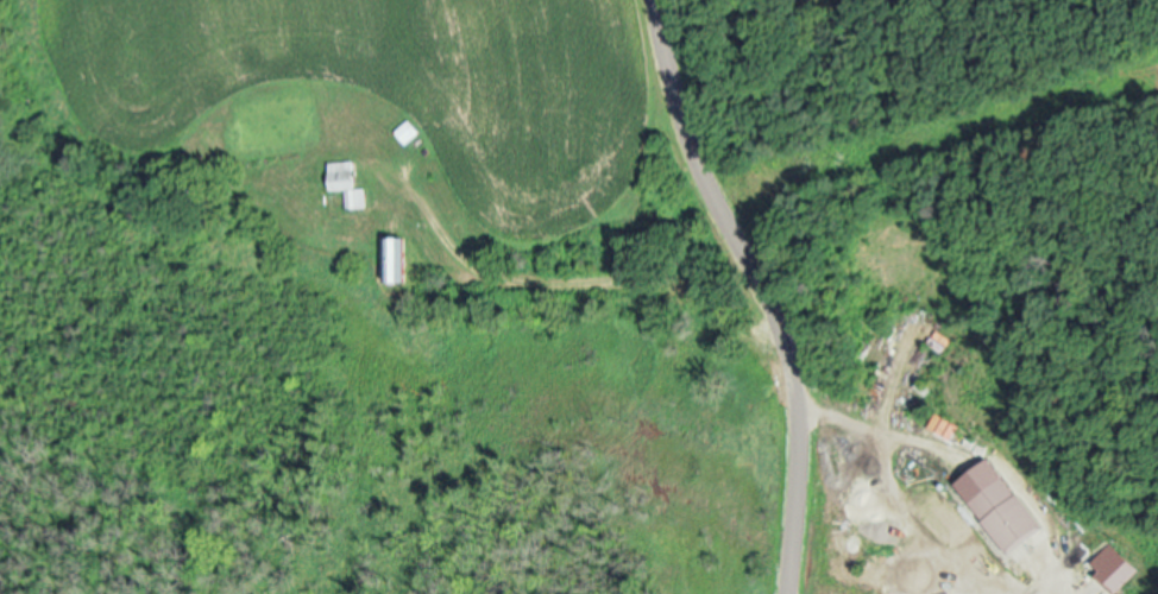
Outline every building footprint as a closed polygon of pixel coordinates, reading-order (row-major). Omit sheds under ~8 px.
[(330,160),(331,188),(346,188),(346,206),(367,206),(366,186),(355,187),(354,160),(330,160)] [(403,236),(383,236),(383,280),(403,280),(403,236)] [(1043,528),(991,456),(957,480),(1009,552),(1043,528)] [(1097,574),(1120,591),(1137,566),(1115,550),(1097,574)]
